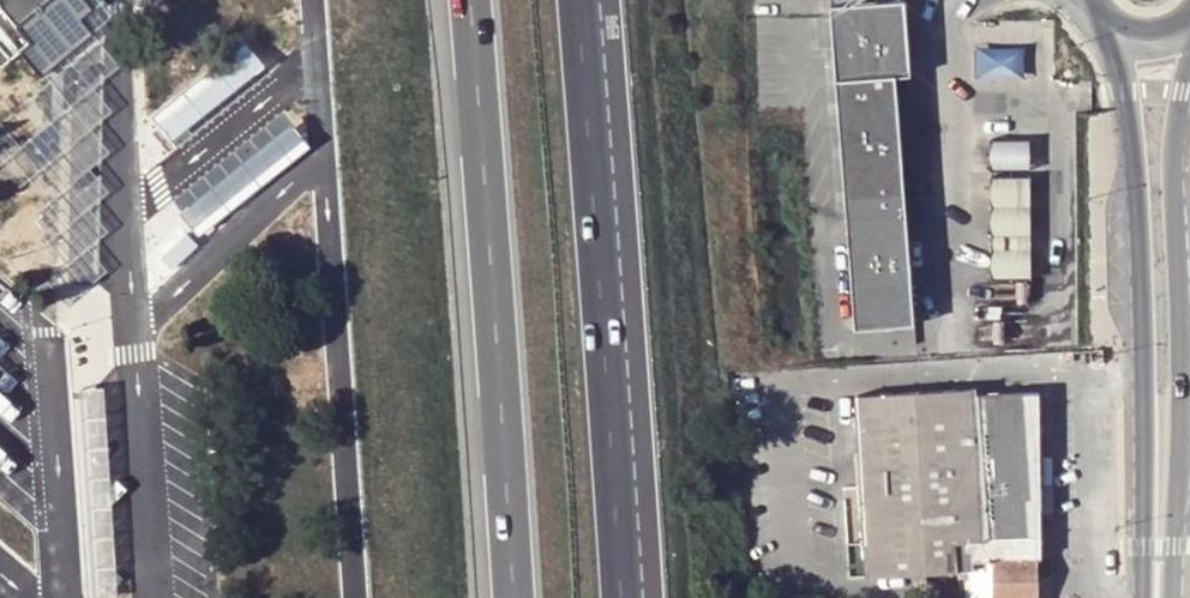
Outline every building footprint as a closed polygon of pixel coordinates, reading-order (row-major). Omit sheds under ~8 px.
[(13,33),(53,0),(0,0),(0,17),(13,33)] [(829,6),(854,329),(915,325),(897,77),(911,76),(905,0),(904,0),(829,6)] [(0,35),(0,70),(17,55),(0,35)] [(1032,52),(979,49),(977,83),(1030,86),(1032,52)] [(995,162),(1032,162),(1032,138),(995,137),(995,162)] [(1037,179),(991,179),(990,281),(1036,282),(1037,179)] [(991,556),(989,393),(980,393),(978,386),(857,390),(860,570),(974,568),(974,562),(994,560),(994,556),(991,556)] [(989,393),(991,556),(994,556),(1037,556),(1041,556),(1040,393),(989,393)] [(974,568),(974,596),(993,596),(994,597),(1038,597),(1037,556),(994,556),(994,560),(974,562),(974,568)]
